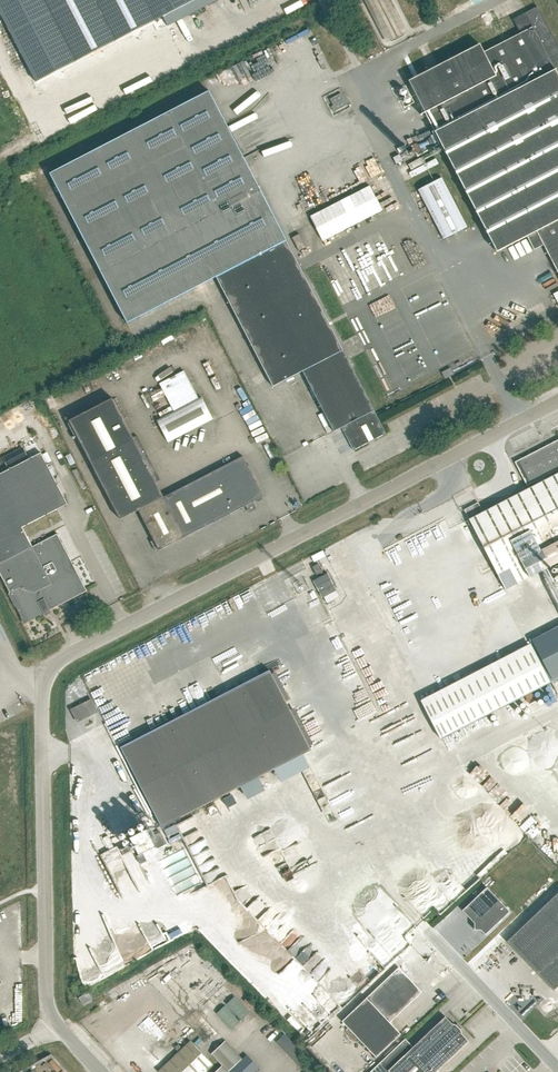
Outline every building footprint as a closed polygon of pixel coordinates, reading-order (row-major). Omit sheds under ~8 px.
[(37,83),(163,17),(197,0),(0,0),(0,12),(37,83)] [(163,17),(167,25),(217,0),(197,0),(163,17)] [(389,0),(365,0),(381,38),(401,30),(389,0)] [(544,245),(557,272),(557,78),(554,71),(555,70),(554,69),(557,67),(557,48),(537,7),(513,19),(521,33),(483,53),(479,45),(409,82),(497,252),(527,237),(534,250),(544,245)] [(363,57),(358,60),(363,69),(368,66),(363,57)] [(349,86),(358,81),(353,72),(344,77),(349,86)] [(209,91),(50,174),(127,323),(216,277),(273,387),(302,371),(333,432),(341,428),(343,431),(331,437),(334,443),(346,437),(349,443),(337,449),(340,455),(352,448),(353,450),(386,433),(376,414),(286,241),(287,241),(209,91)] [(347,105),(341,93),(330,99),(336,111),(347,105)] [(400,154),(393,158),(397,164),(403,160),(400,154)] [(411,170),(424,163),(420,158),(408,164),(411,170)] [(436,158),(409,172),(411,177),(439,164),(436,158)] [(418,189),(444,239),(467,227),(442,177),(418,189)] [(292,238),(299,251),(306,247),(299,234),(292,238)] [(442,372),(445,378),(453,374),(450,368),(442,372)] [(157,420),(168,442),(212,419),(201,397),(157,420)] [(243,457),(223,467),(164,497),(156,482),(144,458),(148,456),(138,436),(134,438),(113,398),(70,420),(90,460),(120,520),(139,510),(140,512),(137,513),(142,521),(144,520),(154,540),(150,541),(155,550),(158,548),(159,550),(263,496),(243,457)] [(484,512),(470,519),(498,574),(510,568),(518,583),(557,562),(557,473),(546,480),(544,477),(557,470),(557,440),(515,462),(527,486),(536,481),(538,484),(484,512)] [(25,531),(23,527),(68,503),(41,452),(0,474),(0,572),(11,592),(10,593),(25,623),(87,590),(58,533),(33,546),(32,545),(25,531)] [(478,502),(465,510),(470,519),(484,512),(478,502)] [(319,564),(312,568),(317,576),(324,573),(319,564)] [(327,574),(313,581),(322,598),(336,591),(327,574)] [(531,640),(552,681),(557,678),(557,626),(531,640)] [(441,739),(551,683),(533,648),(423,704),(441,739)] [(270,671),(121,747),(162,827),(311,751),(311,750),(301,730),(270,671)] [(72,710),(78,722),(97,711),(91,700),(72,710)] [(130,837),(139,855),(156,846),(157,849),(167,844),(160,831),(151,836),(147,828),(130,837)] [(113,829),(105,834),(114,848),(122,843),(113,829)] [(490,865),(485,856),(480,859),(473,845),(464,849),(476,872),(490,865)] [(115,892),(125,887),(116,870),(106,875),(115,892)] [(475,923),(474,930),(481,930),(485,934),(510,911),(487,887),(462,910),(475,923)] [(557,986),(557,893),(523,926),(507,941),(553,990),(557,986)] [(149,932),(134,938),(138,948),(153,943),(149,932)] [(399,967),(366,998),(342,1021),(376,1057),(401,1033),(390,1022),(422,992),(399,967)] [(90,992),(79,998),(83,1004),(94,999),(90,992)] [(234,996),(226,1004),(241,1020),(249,1012),(234,996)] [(216,1013),(232,1029),(240,1021),(224,1005),(216,1013)] [(452,1024),(445,1016),(413,1047),(405,1039),(380,1062),(370,1071),(435,1071),(468,1041),(461,1033),(461,1032),(461,1030),(460,1029),(456,1025),(455,1025),(454,1024),(452,1024)] [(190,1040),(157,1071),(158,1071),(206,1071),(213,1065),(190,1040)] [(242,1058),(234,1049),(226,1041),(212,1054),(220,1062),(222,1065),(215,1071),(254,1071),(259,1068),(246,1055),(228,1071),(242,1058)]
